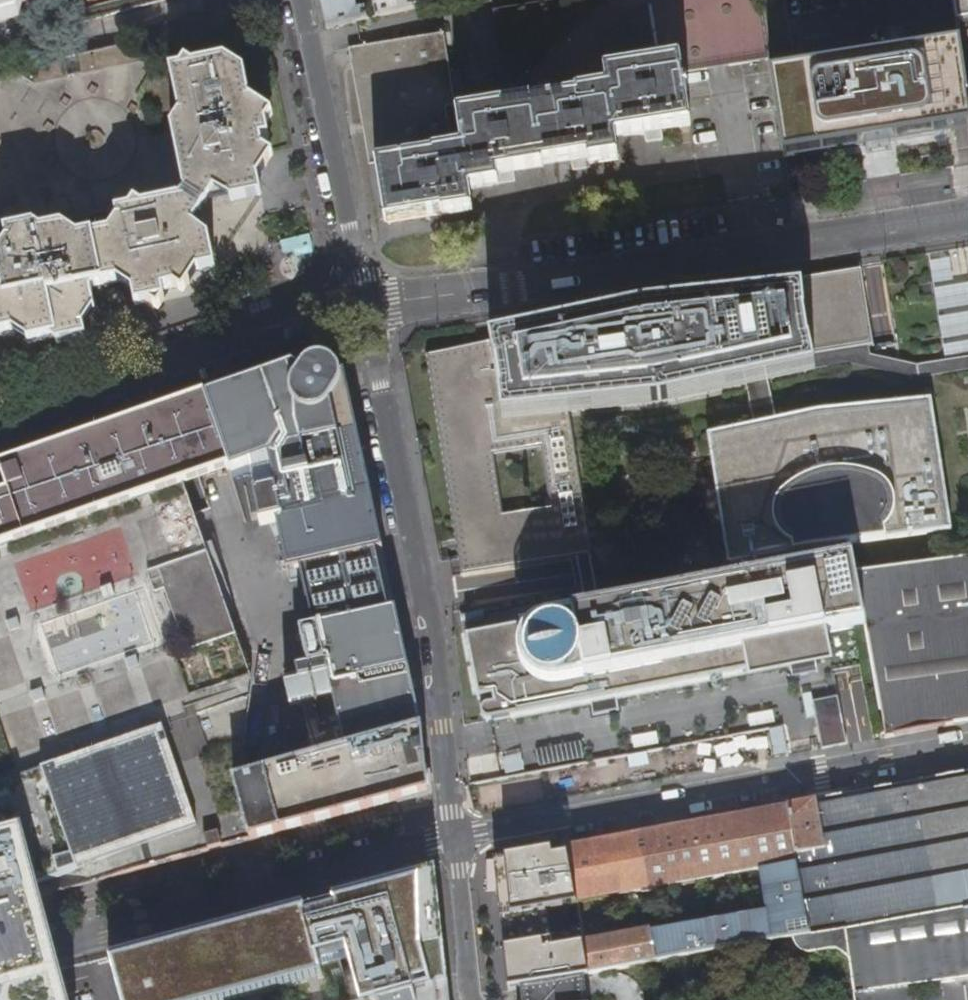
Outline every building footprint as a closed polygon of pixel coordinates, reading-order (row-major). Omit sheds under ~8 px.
[(18,19),(25,0),(0,0),(0,24),(18,19)] [(321,2),(323,14),(326,28),(327,28),(368,19),(365,8),(356,10),(354,0),(328,0),(321,2)] [(377,17),(422,7),(420,0),(372,0),(377,17)] [(770,61),(760,0),(554,0),(494,9),(505,84),(454,92),(457,115),(533,103),(534,105),(579,97),(579,94),(608,89),(606,74),(682,61),(684,74),(770,61)] [(959,24),(967,23),(967,0),(956,0),(959,24)] [(689,109),(684,74),(682,61),(606,74),(608,89),(579,94),(579,97),(534,105),(533,103),(457,115),(454,92),(445,35),(358,48),(379,176),(689,109)] [(772,75),(775,91),(785,158),(967,130),(967,85),(962,44),(772,75)] [(104,68),(126,58),(120,45),(98,55),(104,68)] [(173,129),(182,172),(199,182),(238,173),(237,164),(245,163),(253,151),(251,142),(262,140),(270,138),(265,111),(254,113),(246,74),(226,62),(172,73),(183,127),(173,129)] [(692,127),(689,109),(379,176),(383,200),(385,212),(387,224),(444,216),(445,217),(473,212),(470,191),(499,187),(498,175),(544,168),(544,166),(589,159),(590,164),(619,160),(616,139),(692,127)] [(199,182),(182,172),(187,192),(208,205),(215,193),(227,191),(230,191),(233,203),(262,197),(257,169),(267,168),(262,140),(251,142),(253,151),(245,163),(237,164),(238,173),(199,182)] [(180,201),(160,205),(175,215),(184,256),(176,258),(178,265),(177,267),(182,286),(201,282),(199,274),(216,269),(210,240),(197,243),(193,227),(201,215),(180,201)] [(165,300),(163,291),(161,281),(168,280),(177,267),(160,205),(118,215),(122,231),(95,239),(94,237),(68,244),(65,230),(37,236),(35,228),(13,234),(44,340),(58,337),(53,316),(64,313),(69,318),(81,315),(96,312),(91,290),(131,280),(138,307),(165,300)] [(175,215),(160,205),(177,267),(178,265),(176,258),(184,256),(175,215)] [(44,340),(13,234),(7,235),(12,258),(0,261),(0,276),(1,280),(0,281),(0,336),(27,331),(30,344),(44,340)] [(161,281),(163,291),(182,286),(177,267),(168,280),(161,281)] [(751,685),(836,668),(829,636),(867,629),(861,601),(856,573),(850,546),(939,534),(924,442),(910,444),(906,413),(841,418),(835,414),(830,409),(816,416),(798,432),(791,434),(775,418),(769,381),(810,372),(851,365),(871,362),(870,354),(869,346),(874,345),(862,269),(694,296),(696,304),(645,310),(596,320),(596,318),(428,354),(464,575),(577,557),(589,612),(468,635),(481,698),(494,696),(495,701),(490,702),(486,704),(483,707),(482,710),(482,714),(484,718),(487,720),(490,721),(749,674),(751,685)] [(53,316),(58,337),(85,331),(81,315),(69,318),(64,313),(53,316)] [(870,354),(871,362),(851,365),(917,382),(967,373),(967,357),(916,365),(870,354)] [(251,469),(269,464),(277,452),(287,459),(280,471),(304,578),(379,561),(385,560),(360,444),(348,391),(334,383),(335,379),(335,375),(333,371),(330,368),(327,366),(322,366),(319,367),(315,369),(313,372),(300,364),(206,397),(59,448),(7,466),(0,469),(0,908),(39,898),(36,886),(53,880),(56,893),(397,802),(396,799),(424,791),(420,774),(427,772),(422,730),(395,609),(390,610),(312,627),(308,628),(308,638),(315,644),(320,643),(325,665),(310,668),(307,669),(295,672),(298,684),(285,687),(290,707),(302,705),(311,742),(285,748),(287,761),(314,755),(313,752),(342,747),(342,752),(243,780),(238,752),(244,750),(248,726),(226,722),(240,648),(241,646),(232,622),(231,621),(221,593),(229,590),(225,579),(217,581),(208,558),(216,555),(212,545),(205,547),(193,514),(184,486),(200,481),(229,471),(231,476),(251,469)] [(931,404),(835,414),(841,418),(906,413),(910,444),(924,442),(939,534),(950,532),(931,404)] [(250,496),(254,513),(263,511),(266,525),(273,539),(276,542),(275,543),(293,581),(294,581),(302,580),(312,627),(390,610),(379,561),(304,578),(280,471),(287,459),(277,452),(269,464),(251,469),(253,495),(250,496)] [(184,486),(193,514),(209,508),(200,481),(184,486)] [(254,513),(257,527),(261,526),(266,525),(263,511),(254,513)] [(930,551),(931,561),(951,559),(950,552),(930,551)] [(217,581),(225,579),(216,555),(208,558),(217,581)] [(931,564),(856,573),(861,601),(867,629),(888,738),(897,736),(946,727),(967,723),(967,559),(931,564)] [(221,593),(231,621),(239,619),(229,590),(221,593)] [(315,644),(308,638),(310,668),(325,665),(320,643),(315,644)] [(226,722),(248,726),(252,681),(240,648),(226,722)] [(813,703),(823,750),(835,748),(847,746),(838,698),(813,703)] [(782,731),(595,756),(599,786),(786,761),(782,731)] [(915,785),(935,912),(967,906),(967,775),(915,785)] [(935,912),(915,785),(854,796),(788,808),(797,863),(805,906),(810,937),(911,918),(911,916),(935,912)] [(788,808),(679,828),(687,873),(749,861),(756,903),(583,935),(591,976),(790,940),(810,937),(805,906),(797,863),(788,808)] [(679,828),(660,831),(669,876),(687,873),(679,828)] [(660,831),(567,849),(575,893),(669,876),(660,831)] [(534,958),(487,966),(490,992),(511,989),(548,983),(591,976),(583,935),(582,928),(581,928),(575,893),(567,849),(566,846),(551,849),(535,852),(549,937),(535,939),(531,940),(534,958)] [(530,898),(535,939),(549,937),(535,852),(526,859),(530,898)] [(515,901),(530,898),(526,859),(526,856),(496,861),(487,863),(477,876),(481,910),(482,917),(485,916),(515,911),(517,910),(515,901)] [(449,990),(448,985),(441,916),(437,871),(323,901),(349,999),(450,999),(449,990)] [(0,908),(0,986),(58,970),(50,941),(43,912),(39,898),(0,908)] [(913,986),(967,979),(967,906),(935,912),(911,916),(911,918),(810,937),(790,940),(791,945),(792,948),(795,951),(800,955),(805,958),(811,958),(829,955),(834,954),(838,955),(843,957),(847,961),(850,965),(851,970),(855,999),(915,999),(913,986)] [(531,940),(485,947),(487,966),(534,958),(531,940)] [(61,969),(58,970),(0,986),(0,999),(69,999),(61,969)] [(584,980),(522,990),(523,999),(586,999),(584,980)]
